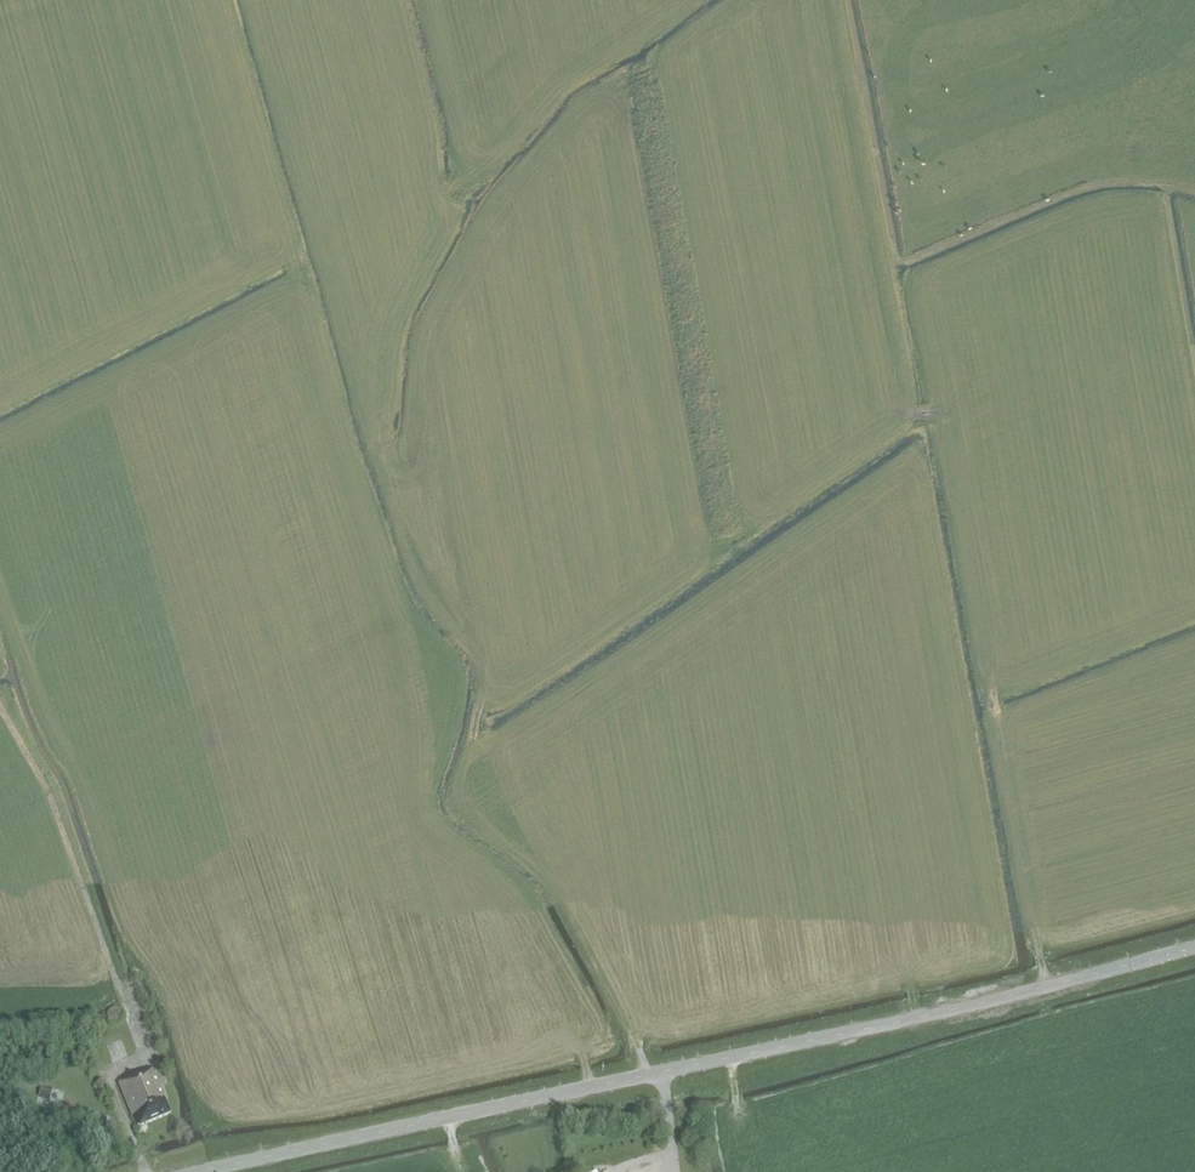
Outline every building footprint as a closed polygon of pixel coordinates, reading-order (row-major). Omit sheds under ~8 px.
[(166,1099),(155,1069),(144,1074),(143,1072),(118,1082),(135,1126),(137,1125),(138,1126),(171,1114),(165,1099),(166,1099)] [(38,1097),(50,1100),(53,1090),(40,1087),(38,1097)] [(651,1163),(625,1171),(654,1171),(651,1163)]
